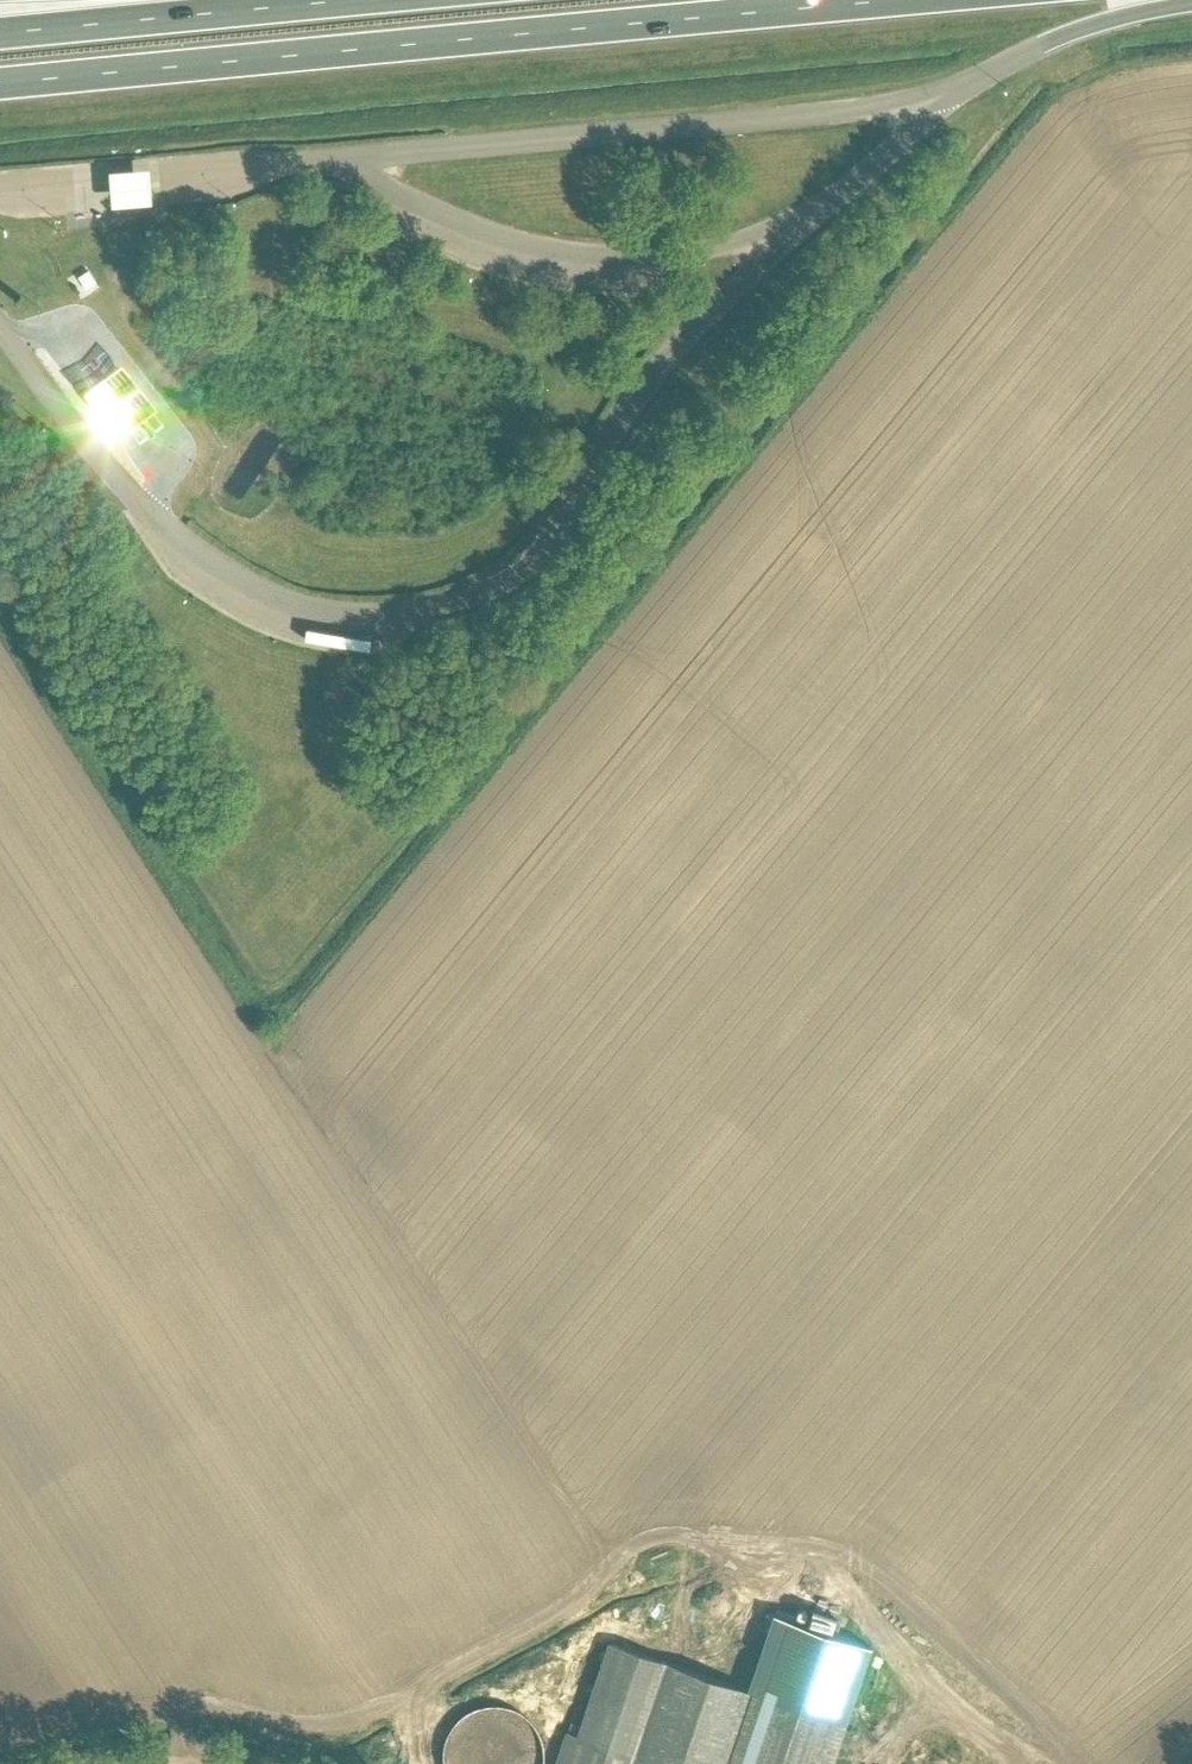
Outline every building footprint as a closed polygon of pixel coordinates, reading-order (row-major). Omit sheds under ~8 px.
[(148,172),(109,175),(112,209),(150,207),(148,172)] [(118,348),(81,376),(117,423),(154,395),(118,348)] [(558,1763),(834,1763),(848,1722),(850,1715),(874,1646),(774,1612),(750,1682),(748,1688),(613,1642),(582,1735),(570,1731),(558,1763)] [(522,1750),(522,1726),(511,1721),(471,1721),(460,1751),(459,1763),(516,1763),(522,1750)]
